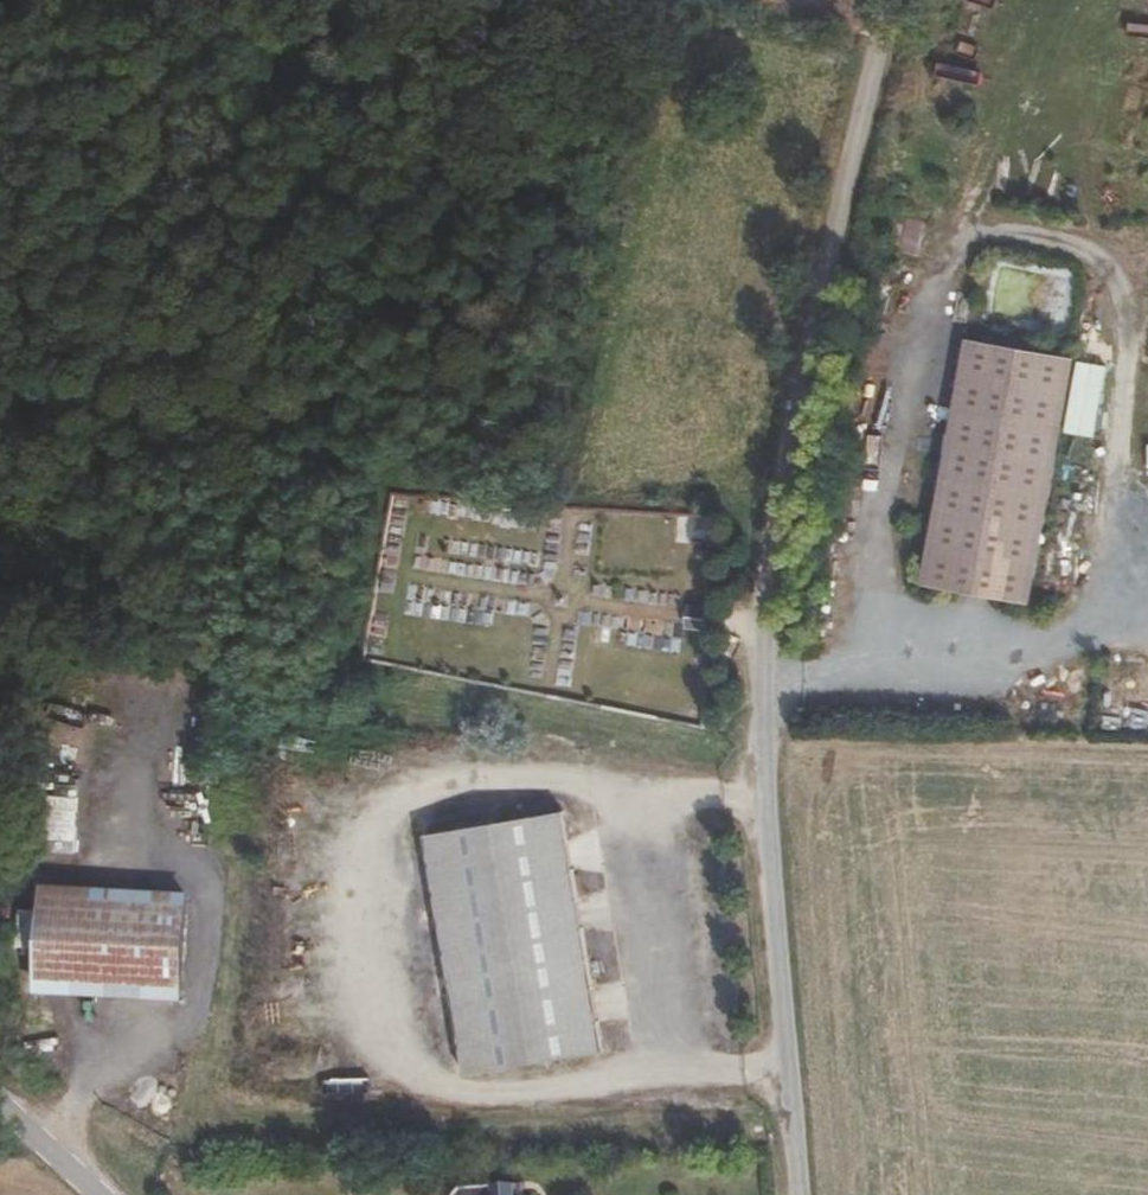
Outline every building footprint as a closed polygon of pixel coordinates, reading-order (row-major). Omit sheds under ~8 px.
[(1078,362),(967,342),(959,386),(945,459),(924,588),(1033,609),(1078,362)] [(945,459),(959,386),(923,379),(909,452),(945,459)] [(604,1054),(562,813),(428,836),(470,1078),(604,1054)] [(190,897),(49,886),(41,990),(182,1001),(190,897)] [(516,1186),(462,1189),(459,1194),(458,1194),(516,1194),(516,1186)]
